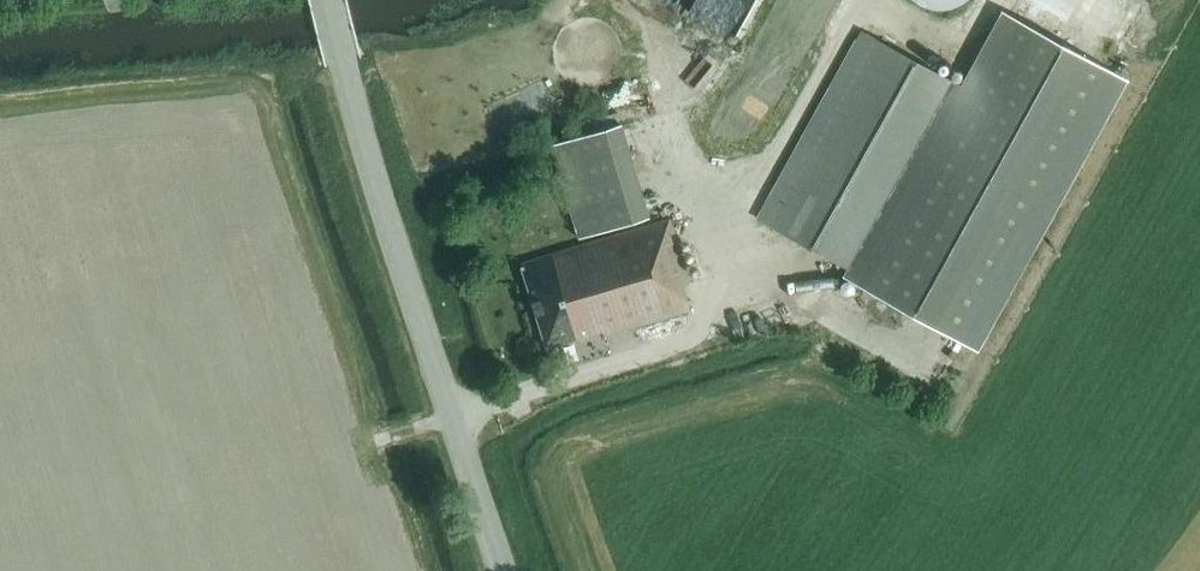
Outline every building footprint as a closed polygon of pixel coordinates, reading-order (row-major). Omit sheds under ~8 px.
[(683,10),(688,0),(663,0),(683,10)] [(917,2),(921,4),(925,6),(929,7),(933,8),(937,9),(941,9),(945,9),(950,8),(954,7),(958,5),(961,3),(965,1),(967,0),(915,0),(917,2)] [(851,269),(847,275),(975,346),(1124,78),(1008,14),(966,89),(862,31),(758,218),(851,269)] [(506,128),(562,105),(551,80),(496,103),(506,128)] [(552,144),(580,238),(650,217),(621,123),(552,144)] [(671,219),(640,229),(520,264),(547,347),(603,331),(604,335),(691,310),(684,285),(690,283),(671,219)]
